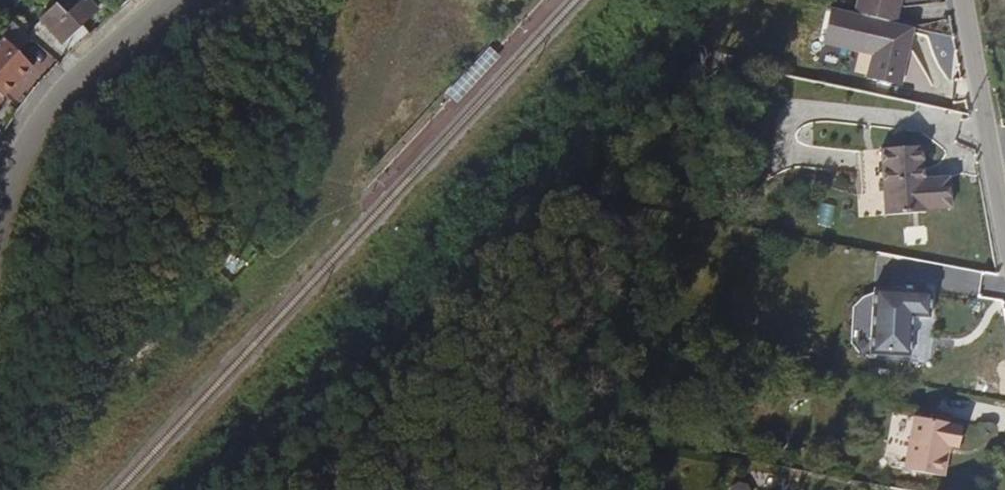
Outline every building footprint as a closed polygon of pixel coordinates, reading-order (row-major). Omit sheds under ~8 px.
[(88,34),(80,25),(102,3),(97,0),(84,0),(68,16),(56,5),(40,20),(69,51),(88,34)] [(860,20),(886,24),(902,26),(905,0),(863,0),(860,20)] [(911,86),(919,29),(902,26),(886,24),(860,20),(837,14),(831,48),(882,55),(877,80),(911,86)] [(17,52),(26,42),(10,25),(0,34),(0,36),(2,39),(17,52)] [(17,52),(2,39),(0,41),(0,96),(2,97),(31,67),(17,52)] [(927,142),(889,134),(877,202),(916,209),(918,202),(943,206),(947,180),(922,176),(927,142)] [(945,306),(876,297),(866,372),(914,379),(921,331),(941,332),(945,306)] [(959,450),(960,438),(958,438),(959,431),(928,426),(917,483),(948,487),(953,459),(955,449),(959,450)] [(970,440),(960,438),(959,450),(955,449),(953,459),(966,461),(970,440)]
